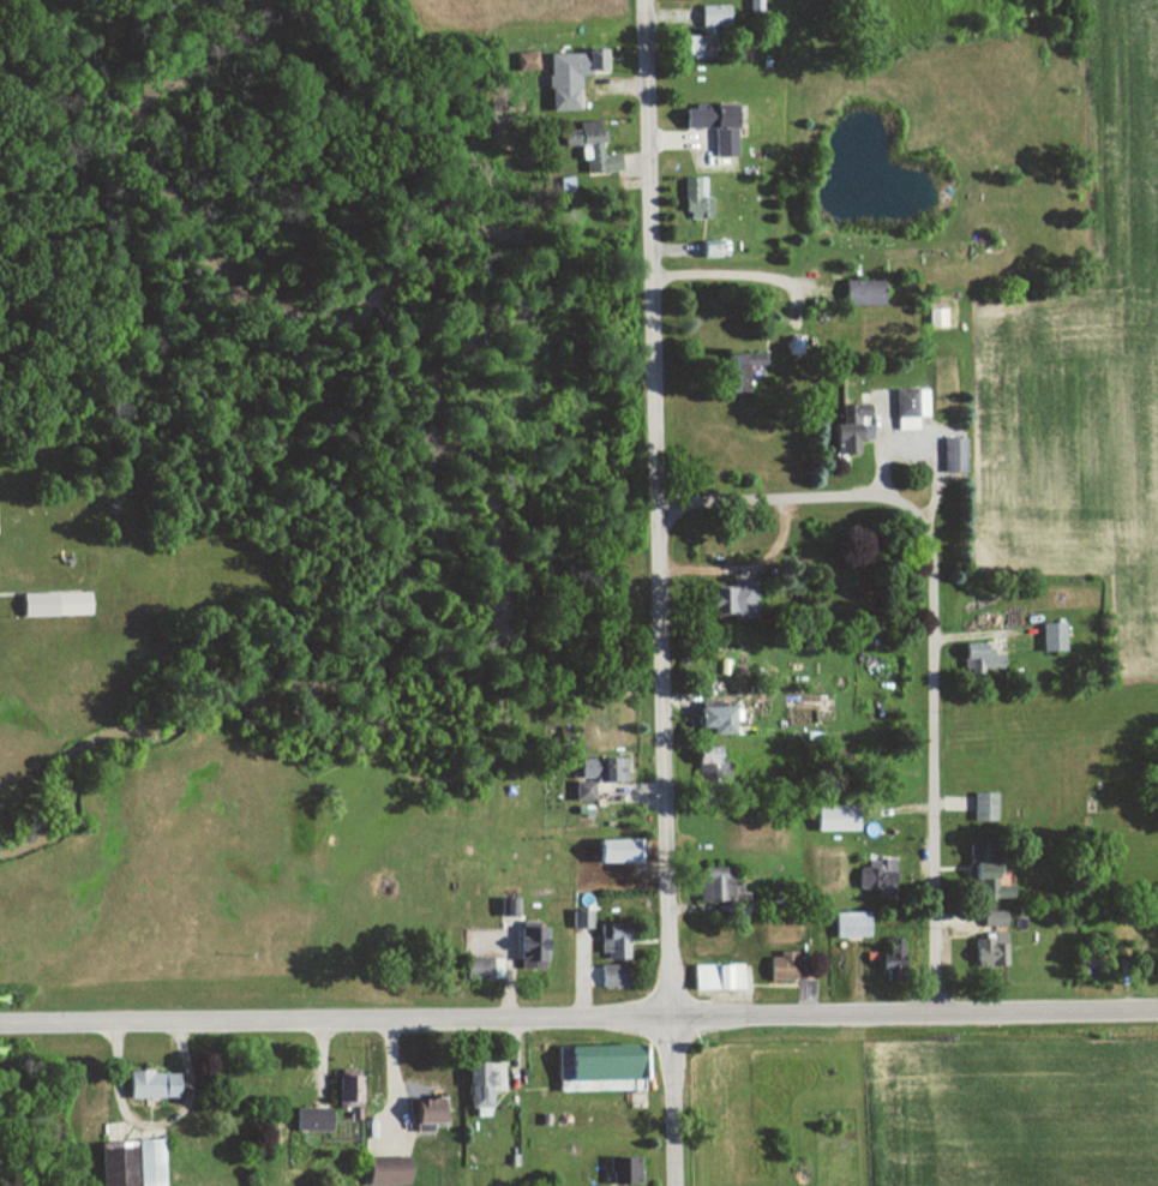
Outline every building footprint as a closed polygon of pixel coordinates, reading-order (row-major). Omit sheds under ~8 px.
[(711,57),(711,31),(724,32),(724,5),(696,5),(696,35),(673,35),(673,57),(711,57)] [(512,71),(533,70),(533,51),(511,52),(512,71)] [(542,53),(544,111),(574,111),(573,76),(584,76),(584,69),(599,69),(598,51),(542,53)] [(709,157),(730,156),(729,106),(678,107),(678,128),(709,128),(709,157)] [(594,156),(592,128),(574,129),(556,131),(558,147),(575,146),(576,159),(581,159),(582,174),(615,171),(613,154),(594,156)] [(700,177),(679,177),(680,219),(706,219),(706,196),(700,196),(700,177)] [(716,258),(716,242),(696,241),(696,257),(716,258)] [(877,306),(877,281),(839,280),(838,305),(877,306)] [(941,309),(923,309),(923,327),(941,327),(941,309)] [(719,392),(742,393),(743,381),(756,381),(756,355),(720,354),(719,392)] [(923,388),(890,390),(891,430),(913,429),(913,417),(924,417),(923,388)] [(827,455),(850,454),(850,440),(866,440),(865,421),(864,421),(863,404),(842,405),(842,424),(826,424),(827,455)] [(960,438),(937,439),(938,472),(960,471),(960,438)] [(712,617),(750,616),(749,585),(712,586),(712,617)] [(85,615),(84,592),(16,594),(16,616),(85,615)] [(1036,623),(1037,652),(1060,651),(1059,623),(1036,623)] [(980,654),(980,643),(957,643),(958,673),(997,673),(997,654),(980,654)] [(692,729),(703,729),(703,735),(726,735),(726,708),(692,707),(692,729)] [(713,746),(690,747),(691,766),(714,765),(713,746)] [(619,758),(572,759),(573,778),(593,778),(593,784),(620,783),(619,758)] [(568,780),(569,801),(588,800),(588,779),(568,780)] [(991,793),(968,793),(969,821),(992,821),(991,793)] [(854,832),(854,806),(811,806),(811,831),(854,832)] [(590,864),(630,863),(629,840),(590,841),(590,864)] [(1009,898),(1008,886),(991,886),(991,862),(986,863),(986,845),(963,846),(964,858),(967,858),(968,888),(974,887),(974,899),(1009,898)] [(852,891),(887,895),(891,855),(864,852),(862,868),(855,867),(852,891)] [(696,868),(696,884),(709,884),(709,901),(726,901),(725,868),(696,868)] [(586,928),(586,910),(567,910),(567,928),(586,928)] [(1000,911),(978,911),(978,927),(1000,927),(1000,911)] [(865,937),(865,912),(829,913),(830,938),(865,937)] [(537,969),(538,929),(530,928),(530,922),(512,922),(511,968),(537,969)] [(595,952),(602,952),(603,961),(623,961),(621,925),(594,925),(595,952)] [(1001,935),(969,935),(970,968),(1001,967),(1001,935)] [(877,945),(879,982),(897,982),(896,944),(877,945)] [(764,980),(801,981),(801,974),(795,974),(795,966),(789,966),(789,954),(764,954),(764,980)] [(463,961),(462,979),(485,979),(485,962),(463,961)] [(738,965),(688,964),(688,989),(738,990),(738,965)] [(619,965),(595,965),(595,988),(620,988),(619,965)] [(552,1047),(552,1091),(636,1090),(636,1077),(640,1077),(640,1046),(552,1047)] [(463,1109),(486,1109),(485,1092),(497,1091),(497,1063),(461,1064),(463,1109)] [(121,1072),(121,1099),(172,1098),(172,1072),(121,1072)] [(354,1077),(332,1077),(333,1110),(355,1109),(354,1077)] [(407,1100),(407,1132),(425,1131),(425,1123),(438,1123),(437,1100),(407,1100)] [(324,1108),(290,1108),(290,1131),(324,1131),(324,1108)] [(157,1141),(94,1142),(95,1185),(158,1185),(157,1141)] [(635,1185),(634,1158),(603,1159),(604,1185),(635,1185)] [(401,1160),(360,1161),(360,1185),(378,1185),(402,1185),(401,1160)]
